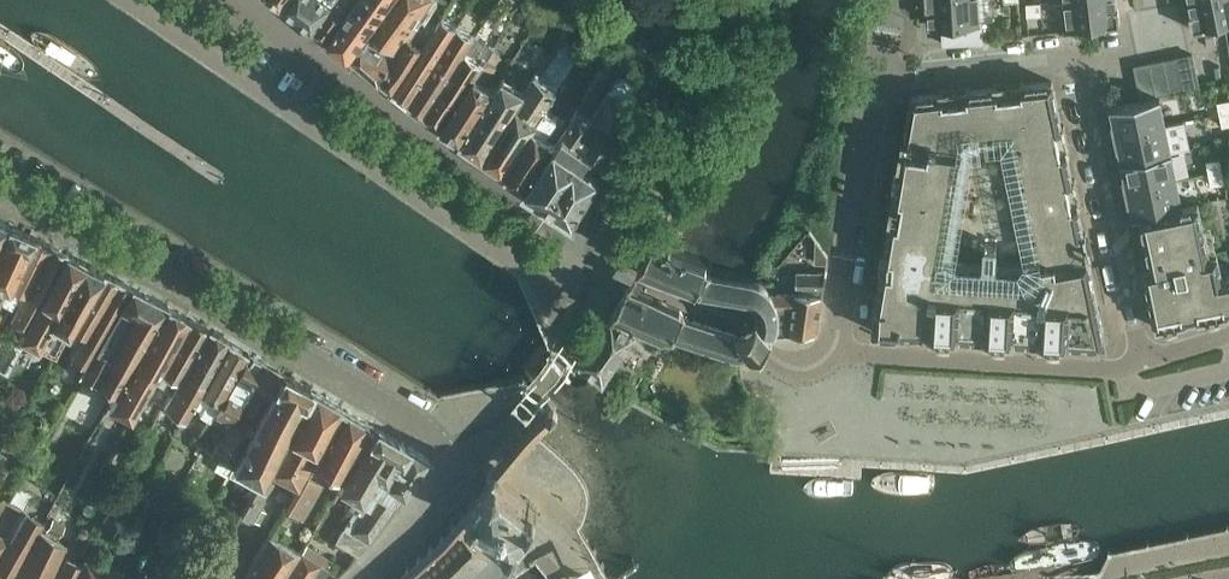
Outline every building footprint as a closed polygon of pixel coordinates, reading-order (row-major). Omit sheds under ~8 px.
[(330,0),(285,0),(284,1),(313,23),(330,0)] [(351,0),(330,0),(313,23),(326,34),(351,0)] [(387,0),(351,0),(326,34),(351,53),(387,0)] [(425,0),(387,0),(351,53),(379,76),(425,0)] [(425,0),(379,76),(396,88),(440,15),(442,11),(425,0)] [(925,6),(928,6),(930,25),(941,24),(943,43),(982,40),(981,20),(978,20),(976,0),(925,0),(925,6)] [(1026,12),(1040,11),(1039,0),(1025,0),(1026,12)] [(1068,27),(1103,23),(1103,24),(1119,22),(1117,7),(1114,7),(1113,0),(1065,0),(1068,27)] [(1192,12),(1188,13),(1192,29),(1207,26),(1207,25),(1228,20),(1228,0),(1189,0),(1192,12)] [(408,99),(456,24),(440,15),(396,88),(400,92),(408,99)] [(424,112),(473,34),(456,24),(408,99),(424,112)] [(441,123),(482,61),(472,53),(482,39),(473,34),(424,112),(441,123)] [(505,167),(543,107),(558,84),(581,50),(565,38),(540,75),(534,71),(523,85),(502,72),(492,86),(461,137),(505,167)] [(461,137),(492,86),(481,79),(501,52),(493,46),(482,61),(441,123),(461,137)] [(1190,54),(1179,57),(1179,56),(1177,56),(1184,91),(1199,88),(1192,53),(1190,54)] [(1176,57),(1165,59),(1163,59),(1170,93),(1184,90),(1177,56),(1176,57)] [(1150,61),(1149,62),(1155,96),(1160,96),(1170,93),(1163,59),(1162,59),(1162,60),(1151,62),(1150,61)] [(1137,65),(1136,64),(1134,65),(1141,99),(1155,96),(1149,62),(1148,62),(1148,63),(1137,65)] [(565,121),(526,181),(574,213),(600,170),(618,134),(628,111),(638,96),(635,83),(625,77),(613,81),(592,112),(592,115),(584,110),(611,70),(601,64),(565,121)] [(1070,155),(1063,124),(1061,125),(1056,104),(1057,104),(1053,87),(1052,80),(1024,83),(1024,80),(1020,81),(1020,84),(997,86),(997,83),(993,84),(993,87),(969,89),(969,86),(938,90),(939,93),(911,96),(904,139),(901,139),(896,169),(899,170),(895,194),(892,193),(887,224),(890,224),(884,256),(888,256),(887,271),(882,270),(877,299),(875,299),(873,330),(904,332),(904,330),(928,331),(928,334),(959,336),(959,333),(983,335),(983,337),(1014,339),(1014,336),(1038,338),(1037,341),(1068,343),(1069,340),(1105,342),(1103,332),(1100,316),(1099,316),(1088,263),(1091,262),(1085,232),(1082,233),(1078,209),(1080,208),(1074,178),(1071,179),(1067,155),(1070,155)] [(1219,112),(1228,110),(1228,94),(1216,97),(1219,112)] [(1114,134),(1164,124),(1159,98),(1160,98),(1160,96),(1155,96),(1141,99),(1110,106),(1111,108),(1112,107),(1114,120),(1111,120),(1114,134)] [(526,181),(565,121),(543,107),(505,167),(526,181)] [(1219,112),(1221,122),(1228,121),(1228,110),(1219,112)] [(1123,161),(1170,151),(1164,124),(1114,134),(1117,147),(1120,147),(1123,161)] [(1125,189),(1175,179),(1170,151),(1123,161),(1125,175),(1122,175),(1125,189)] [(1219,154),(1205,157),(1204,157),(1207,172),(1222,169),(1219,154)] [(1223,169),(1209,172),(1210,182),(1225,179),(1223,169)] [(1134,215),(1175,206),(1181,205),(1175,179),(1125,189),(1128,202),(1131,202),(1134,215)] [(772,294),(772,293),(767,286),(762,282),(758,279),(753,278),(709,271),(707,263),(671,249),(670,201),(659,201),(660,244),(651,241),(636,269),(669,280),(698,292),(744,300),(746,301),(749,302),(750,303),(752,305),(754,307),(755,309),(756,311),(756,313),(756,317),(755,321),(752,324),(749,328),(746,330),(742,331),(740,332),(737,332),(734,332),(684,317),(685,314),(679,308),(668,304),(662,301),(626,285),(609,314),(611,315),(581,359),(604,375),(637,328),(636,328),(637,326),(664,336),(672,334),(736,354),(740,354),(744,353),(750,352),(757,349),(762,346),(771,339),(775,333),(776,328),(778,322),(778,317),(778,312),(777,308),(776,304),(774,299),(772,294)] [(1221,276),(1217,253),(1208,254),(1198,202),(1181,205),(1175,206),(1197,315),(1198,318),(1228,312),(1227,309),(1228,309),(1228,275),(1221,276)] [(1185,318),(1197,315),(1175,206),(1134,215),(1132,215),(1133,217),(1141,215),(1151,266),(1144,267),(1155,320),(1154,320),(1156,327),(1186,321),(1185,318)] [(30,234),(6,222),(0,234),(0,295),(30,234)] [(49,243),(30,234),(0,295),(0,318),(11,298),(19,302),(49,243)] [(15,340),(65,252),(49,243),(19,302),(9,320),(16,324),(9,337),(15,340)] [(64,334),(100,271),(65,252),(15,340),(12,345),(0,338),(0,369),(5,373),(26,337),(53,352),(64,334)] [(818,331),(822,292),(821,292),(822,287),(824,270),(795,270),(796,293),(772,293),(772,294),(774,299),(776,304),(777,308),(778,312),(778,317),(778,322),(776,328),(775,333),(818,331)] [(75,340),(114,278),(100,271),(64,334),(75,340)] [(83,362),(130,286),(114,278),(75,340),(67,353),(83,362)] [(114,389),(164,303),(130,286),(83,362),(78,369),(114,389)] [(128,415),(135,402),(184,315),(164,303),(114,389),(106,403),(115,408),(128,415)] [(168,391),(204,327),(184,315),(135,402),(144,407),(151,396),(161,402),(168,391)] [(188,403),(225,339),(204,327),(168,391),(161,402),(182,415),(188,403)] [(208,417),(246,351),(225,339),(188,403),(199,409),(198,412),(208,417)] [(224,426),(232,412),(261,360),(246,351),(208,417),(224,426)] [(229,463),(280,371),(261,360),(232,412),(224,426),(202,462),(223,474),(229,463)] [(229,463),(258,479),(308,387),(280,371),(229,463)] [(296,485),(339,405),(308,387),(258,479),(240,513),(252,520),(274,482),(269,479),(273,472),(296,485)] [(456,531),(467,519),(475,509),(513,538),(524,523),(535,509),(497,478),(500,475),(499,472),(504,466),(555,404),(547,398),(496,460),(486,472),(488,475),(478,487),(467,502),(468,504),(460,513),(443,533),(390,578),(403,578),(456,531)] [(339,405),(296,485),(284,506),(299,515),(319,482),(317,480),(320,474),(314,471),(317,466),(336,477),(366,421),(339,405)] [(333,539),(356,553),(372,532),(397,498),(414,474),(424,457),(400,440),(371,424),(336,486),(356,496),(333,539)] [(96,528),(112,536),(125,510),(109,502),(96,528)] [(38,530),(43,521),(24,511),(7,540),(0,553),(0,572),(10,578),(36,529),(38,530)] [(38,530),(36,529),(10,578),(12,578),(47,578),(63,544),(38,530)] [(403,578),(464,578),(489,555),(456,531),(403,578)] [(299,551),(266,534),(256,548),(240,578),(281,578),(299,551)] [(299,551),(325,568),(331,558),(305,541),(299,551)] [(325,568),(299,551),(281,578),(318,578),(325,569),(325,568)] [(83,560),(81,560),(79,565),(64,558),(54,578),(74,578),(83,560)] [(74,578),(116,578),(120,571),(83,560),(74,578)]
